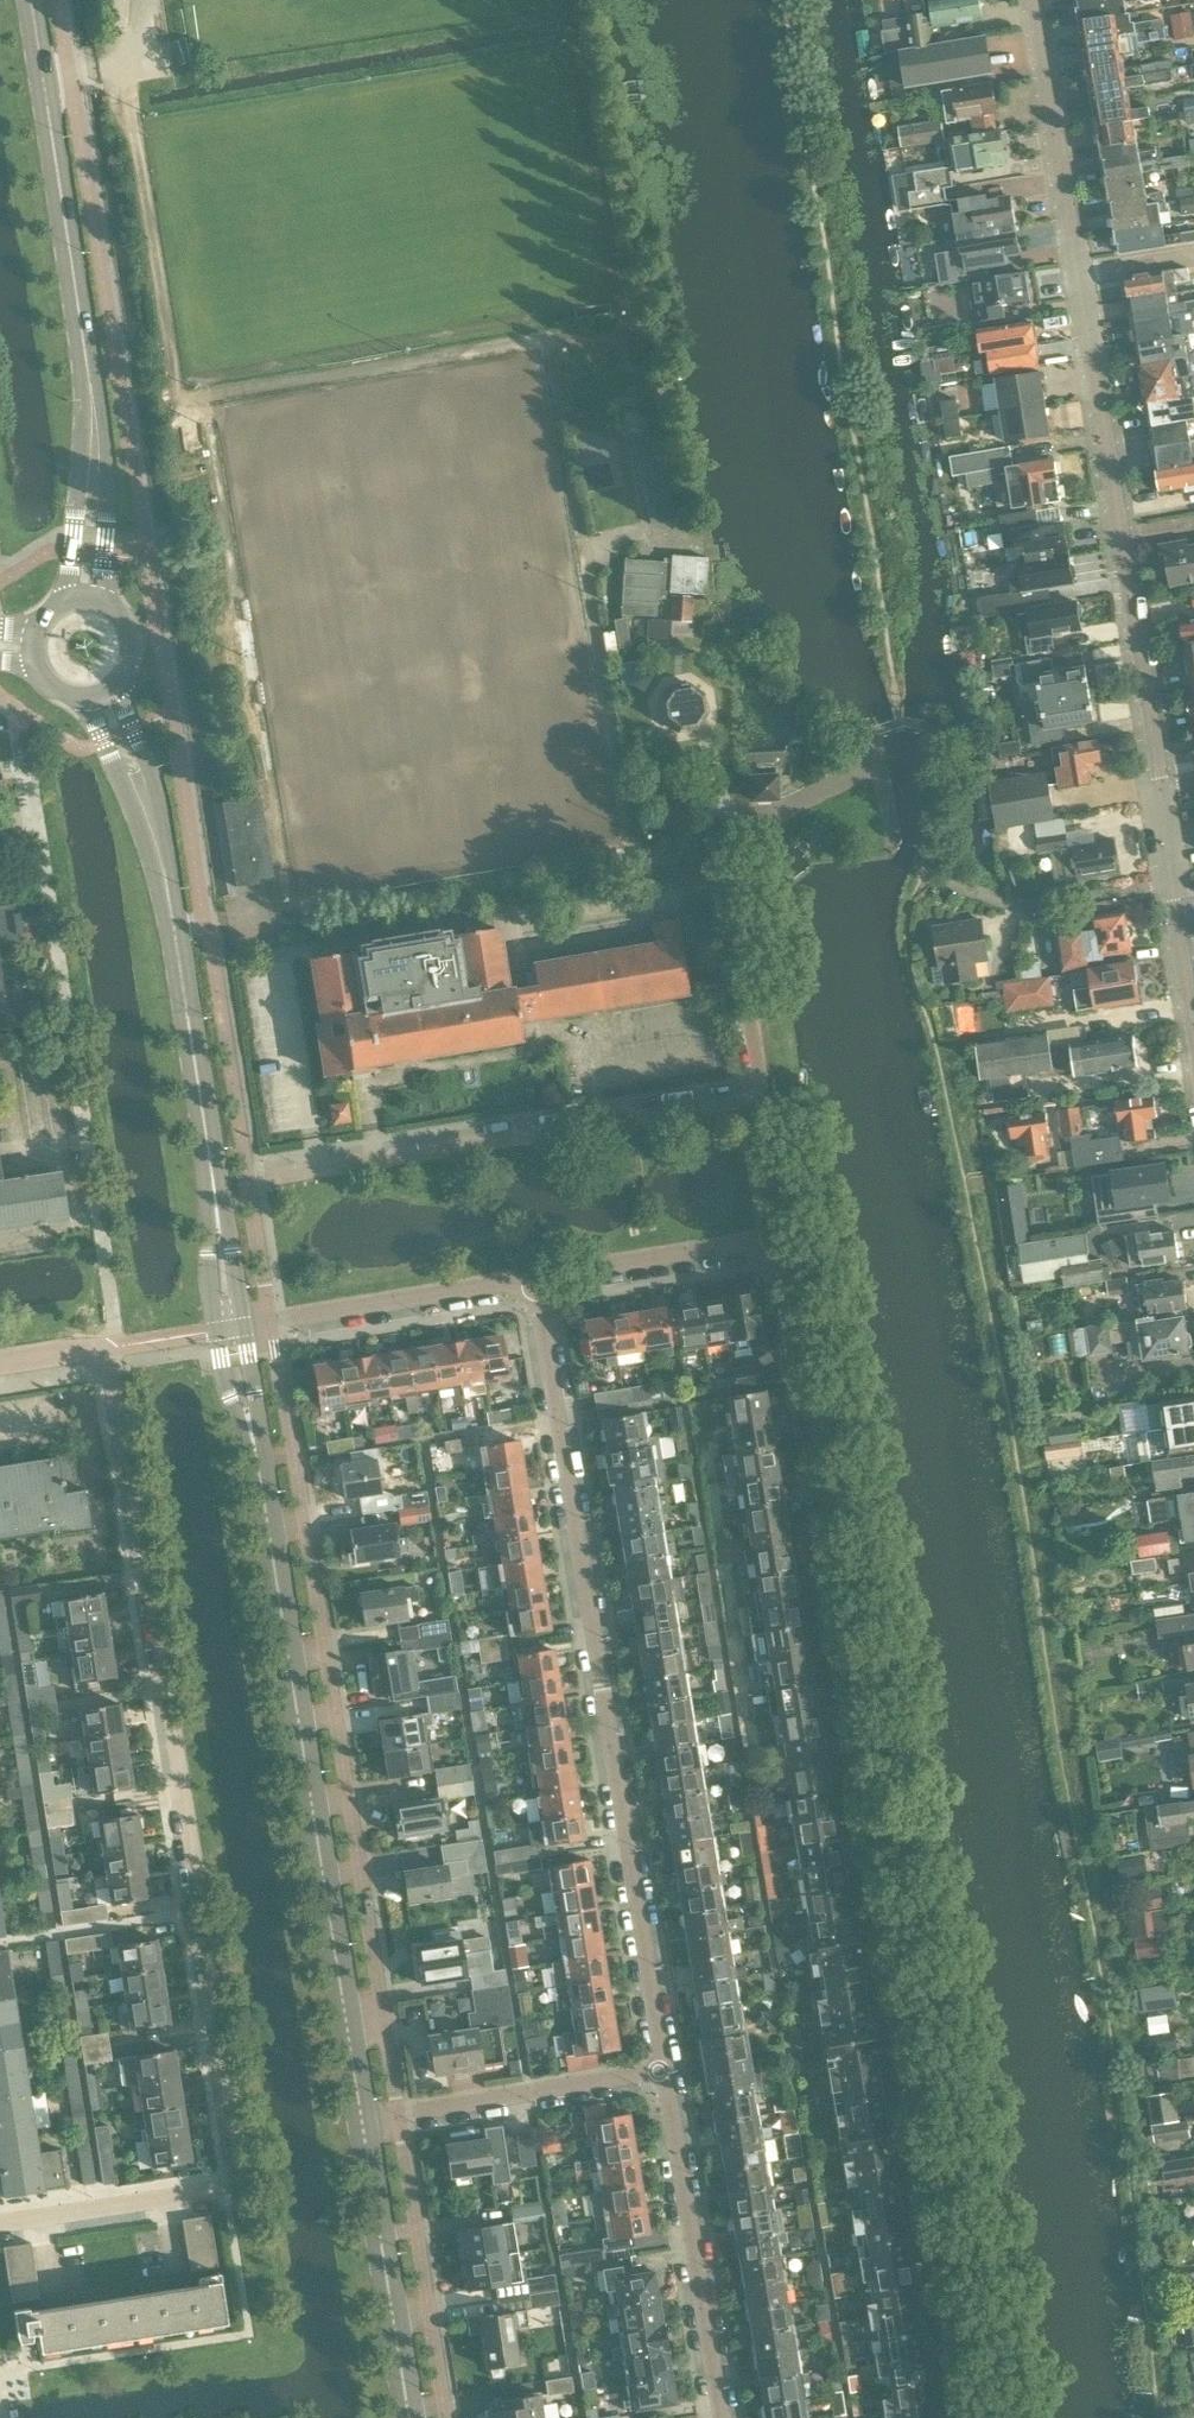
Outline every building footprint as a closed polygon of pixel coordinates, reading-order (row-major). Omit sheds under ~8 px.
[(883,32),(886,54),(901,52),(933,46),(930,29),(945,26),(945,25),(983,19),(980,0),(925,0),(927,15),(908,18),(910,28),(883,32)] [(1079,8),(1076,8),(1079,21),(1126,13),(1127,13),(1125,1),(1130,0),(1078,0),(1079,8)] [(1193,24),(1191,12),(1171,15),(1173,27),(1193,24)] [(1083,34),(1085,42),(1152,31),(1164,28),(1162,19),(1150,21),(1128,25),(1126,13),(1079,21),(1081,34),(1083,34)] [(1173,27),(1175,39),(1193,36),(1193,28),(1193,24),(1173,27)] [(1083,50),(1085,63),(1123,57),(1140,54),(1138,43),(1153,41),(1166,38),(1164,28),(1152,31),(1085,42),(1086,50),(1083,50)] [(933,46),(901,52),(907,85),(907,86),(992,73),(986,37),(933,46)] [(1090,76),(1092,83),(1171,70),(1169,61),(1125,68),(1123,57),(1085,63),(1088,76),(1090,76)] [(1090,93),(1093,106),(1130,99),(1128,88),(1173,80),(1171,70),(1092,83),(1093,92),(1090,93)] [(998,112),(993,84),(943,92),(948,123),(973,119),(972,116),(974,116),(977,135),(996,132),(993,113),(998,112)] [(1098,118),(1099,127),(1150,118),(1149,107),(1132,110),(1130,99),(1093,106),(1095,119),(1098,118)] [(1179,113),(1165,115),(1166,126),(1180,124),(1179,113)] [(1097,135),(1100,148),(1137,141),(1135,130),(1152,127),(1150,118),(1099,127),(1100,134),(1097,135)] [(899,128),(902,147),(944,140),(942,121),(899,128)] [(955,172),(1006,165),(1003,148),(1008,145),(1006,136),(1002,135),(1001,131),(950,139),(954,166),(955,172)] [(1105,160),(1106,168),(1159,159),(1157,149),(1139,152),(1137,141),(1100,148),(1102,161),(1105,160)] [(1104,177),(1107,189),(1144,183),(1142,173),(1188,165),(1187,154),(1159,159),(1106,168),(1107,176),(1104,177)] [(907,174),(910,195),(944,189),(944,188),(953,186),(950,172),(955,172),(954,166),(907,174)] [(1112,202),(1113,210),(1164,201),(1163,191),(1146,194),(1144,183),(1107,189),(1109,202),(1112,202)] [(944,189),(910,195),(912,210),(947,204),(944,189)] [(952,201),(957,234),(1016,225),(1011,197),(987,201),(986,196),(952,201)] [(1111,219),(1114,232),(1161,224),(1159,212),(1166,212),(1164,201),(1113,210),(1114,218),(1111,219)] [(1114,232),(1116,245),(1119,245),(1120,254),(1166,247),(1193,242),(1193,232),(1164,237),(1162,224),(1161,224),(1114,232)] [(936,255),(941,285),(969,280),(969,281),(970,281),(988,278),(987,268),(1006,265),(1005,255),(1020,252),(1016,225),(957,234),(960,251),(936,255)] [(1128,300),(1129,300),(1177,292),(1175,282),(1190,280),(1188,268),(1125,278),(1128,300)] [(968,309),(971,323),(1003,318),(1001,305),(1029,300),(1026,287),(1030,281),(1025,277),(1024,272),(988,278),(970,281),(971,284),(967,287),(970,304),(974,305),(975,308),(968,309)] [(934,286),(923,288),(925,299),(939,296),(938,286),(934,286)] [(1132,321),(1193,311),(1193,300),(1178,303),(1177,292),(1129,300),(1132,321)] [(1135,342),(1186,334),(1184,323),(1193,322),(1193,311),(1132,321),(1135,342)] [(977,331),(981,353),(1036,344),(1032,323),(977,331)] [(1136,364),(1193,354),(1193,335),(1193,333),(1186,334),(1135,342),(1137,357),(1134,357),(1136,364)] [(1001,372),(1039,366),(1036,344),(981,353),(984,375),(1001,372)] [(1140,385),(1193,377),(1193,354),(1136,364),(1137,371),(1138,371),(1140,385)] [(996,380),(1001,411),(1045,404),(1040,374),(996,380)] [(1142,407),(1193,398),(1193,377),(1140,385),(1142,399),(1141,399),(1142,407)] [(941,401),(944,419),(960,417),(957,398),(941,401)] [(1149,427),(1193,419),(1193,398),(1142,407),(1144,413),(1147,413),(1149,427)] [(1045,404),(1001,411),(1006,442),(1050,435),(1045,404)] [(629,421),(651,524),(680,518),(659,415),(629,421)] [(960,417),(944,419),(947,438),(963,435),(960,417)] [(1153,448),(1193,441),(1193,419),(1149,427),(1153,448)] [(603,430),(573,436),(584,492),(614,486),(603,430)] [(1156,469),(1193,463),(1193,441),(1153,448),(1156,469)] [(967,473),(969,486),(1010,481),(1014,509),(1061,501),(1054,460),(1013,466),(1010,446),(950,456),(953,476),(967,473)] [(1156,469),(1159,491),(1187,486),(1188,492),(1193,491),(1193,463),(1156,469)] [(1000,516),(1005,549),(1016,547),(1019,562),(1069,553),(1067,542),(1070,538),(1069,529),(1065,526),(1064,523),(1031,528),(1029,512),(1000,516)] [(1173,585),(1193,582),(1193,546),(1188,547),(1187,541),(1161,545),(1163,553),(1167,552),(1173,585)] [(1041,589),(1074,584),(1074,581),(1077,577),(1075,567),(1071,564),(1069,553),(1019,562),(1021,576),(1010,578),(1012,593),(980,599),(982,616),(1038,607),(1044,606),(1041,589)] [(625,560),(621,615),(622,615),(657,617),(658,599),(666,600),(667,591),(705,594),(707,565),(707,556),(705,556),(671,554),(671,563),(625,560)] [(692,598),(673,597),(671,621),(690,622),(692,598)] [(1033,637),(1026,638),(1029,655),(1053,651),(1055,651),(1052,635),(1082,630),(1080,619),(1083,616),(1081,606),(1077,604),(1077,602),(1029,610),(1033,637)] [(1185,645),(1193,643),(1193,621),(1180,623),(1184,645),(1185,645)] [(1188,666),(1193,665),(1193,643),(1185,645),(1188,666)] [(1033,685),(1036,703),(1090,694),(1086,668),(1055,673),(1053,658),(1020,664),(1023,686),(1033,685)] [(688,684),(670,688),(659,703),(663,721),(678,731),(696,728),(707,713),(703,695),(688,684)] [(1090,694),(1036,703),(1038,721),(1029,723),(1032,745),(1065,740),(1063,726),(1095,721),(1090,694)] [(1053,748),(1059,789),(1090,783),(1087,764),(1101,761),(1098,742),(1053,748)] [(988,782),(996,829),(1055,820),(1047,772),(988,782)] [(751,778),(751,801),(777,800),(776,777),(751,778)] [(274,882),(260,797),(222,804),(236,888),(274,882)] [(1066,834),(1037,839),(1039,852),(1062,849),(1067,881),(1079,879),(1119,872),(1113,840),(1074,847),(1069,847),(1066,834)] [(17,944),(16,934),(21,933),(19,913),(13,914),(11,905),(0,907),(0,946),(17,944)] [(1126,913),(1093,918),(1094,927),(1058,933),(1063,971),(1091,966),(1090,963),(1103,961),(1102,956),(1131,951),(1126,913)] [(975,962),(988,960),(982,920),(934,927),(940,966),(933,967),(935,984),(946,982),(946,983),(978,978),(975,962)] [(530,1044),(528,1032),(527,1025),(698,997),(690,947),(689,947),(686,923),(663,927),(667,950),(545,971),(548,993),(523,997),(523,994),(516,995),(506,932),(465,939),(465,943),(460,943),(459,934),(447,936),(446,933),(379,944),(379,947),(367,949),(369,959),(364,960),(363,956),(322,963),(333,1026),(328,1027),(336,1080),(363,1076),(363,1071),(371,1070),(386,1068),(386,1067),(522,1044),(523,1045),(530,1044)] [(1042,978),(1039,962),(1020,966),(1023,981),(1042,978)] [(1071,973),(1077,1011),(1140,1001),(1133,963),(1071,973)] [(26,1026),(20,983),(2,986),(0,972),(0,1030),(26,1026)] [(1048,1036),(978,1047),(982,1079),(987,1078),(991,1102),(1025,1097),(1021,1073),(1053,1069),(1050,1049),(1048,1036)] [(1071,1045),(1075,1074),(1094,1072),(1094,1073),(1138,1067),(1134,1036),(1091,1042),(1071,1045)] [(1119,1136),(1127,1135),(1128,1142),(1147,1139),(1146,1129),(1153,1128),(1151,1118),(1157,1117),(1156,1113),(1160,1113),(1158,1101),(1155,1101),(1154,1097),(1116,1103),(1119,1122),(1118,1122),(1119,1136)] [(331,1106),(334,1123),(349,1120),(346,1103),(331,1106)] [(1083,1136),(1079,1108),(1058,1111),(1062,1139),(1070,1138),(1083,1136)] [(1012,1138),(1018,1137),(1019,1146),(1026,1145),(1028,1156),(1047,1153),(1044,1133),(1049,1133),(1046,1113),(1009,1119),(1009,1122),(1006,1123),(1008,1135),(1011,1135),(1012,1138)] [(1070,1138),(1075,1168),(1122,1161),(1119,1140),(1118,1136),(1104,1138),(1094,1139),(1093,1135),(1083,1136),(1070,1138)] [(1094,1177),(1101,1225),(1153,1217),(1151,1203),(1170,1200),(1165,1165),(1113,1173),(1113,1174),(1094,1177)] [(67,1220),(60,1172),(0,1182),(0,1231),(67,1220)] [(1023,1210),(1002,1214),(1007,1245),(1028,1242),(1023,1210)] [(1175,1232),(1156,1235),(1156,1231),(1137,1234),(1137,1235),(1127,1237),(1132,1267),(1141,1265),(1141,1266),(1179,1260),(1175,1232)] [(1085,1235),(1006,1247),(1012,1285),(1018,1284),(1034,1281),(1063,1276),(1064,1287),(1104,1281),(1112,1280),(1110,1267),(1102,1268),(1101,1260),(1089,1261),(1085,1235)] [(1139,1314),(1140,1319),(1153,1317),(1153,1313),(1186,1308),(1182,1280),(1163,1283),(1163,1279),(1144,1282),(1144,1285),(1137,1286),(1139,1300),(1141,1313),(1139,1314)] [(751,1292),(723,1297),(730,1341),(747,1339),(748,1346),(762,1344),(756,1306),(753,1307),(751,1292)] [(723,1299),(699,1303),(705,1345),(730,1341),(723,1297),(722,1297),(723,1299)] [(699,1303),(674,1306),(681,1349),(705,1345),(699,1303)] [(636,1313),(642,1349),(643,1358),(671,1354),(669,1342),(679,1340),(680,1349),(681,1349),(674,1306),(674,1307),(674,1310),(663,1312),(663,1309),(636,1313)] [(636,1313),(609,1318),(616,1354),(642,1349),(636,1313)] [(1132,1341),(1135,1359),(1145,1358),(1145,1360),(1189,1352),(1189,1350),(1192,1346),(1190,1335),(1186,1332),(1184,1318),(1154,1323),(1153,1317),(1140,1319),(1114,1323),(1114,1322),(1086,1327),(1090,1354),(1091,1356),(1113,1353),(1112,1344),(1132,1341)] [(616,1354),(609,1318),(584,1322),(587,1338),(583,1339),(586,1356),(590,1356),(590,1358),(616,1354)] [(476,1339),(477,1340),(483,1379),(497,1377),(497,1380),(507,1379),(500,1336),(492,1337),(489,1335),(481,1336),(479,1339),(476,1339)] [(453,1343),(459,1383),(483,1379),(477,1340),(476,1339),(474,1340),(471,1338),(463,1339),(461,1342),(453,1343)] [(430,1347),(436,1386),(459,1383),(453,1343),(444,1344),(442,1342),(434,1344),(432,1346),(430,1347)] [(415,1350),(406,1351),(413,1390),(436,1386),(430,1347),(427,1347),(425,1345),(417,1347),(415,1350)] [(383,1354),(390,1394),(391,1401),(406,1399),(408,1412),(417,1411),(414,1397),(413,1390),(406,1351),(398,1352),(395,1350),(387,1351),(385,1354),(383,1354)] [(368,1357),(360,1358),(366,1398),(390,1394),(383,1354),(382,1355),(378,1353),(370,1354),(368,1357)] [(338,1362),(336,1362),(343,1401),(366,1398),(360,1358),(351,1360),(348,1358),(340,1359),(338,1362)] [(343,1401),(336,1362),(334,1362),(331,1360),(323,1362),(321,1364),(312,1366),(320,1416),(330,1414),(330,1411),(344,1409),(343,1401)] [(734,1369),(737,1386),(764,1381),(762,1365),(734,1369)] [(663,1396),(663,1397),(677,1395),(675,1380),(661,1382),(661,1385),(655,1386),(657,1397),(663,1396)] [(648,1385),(630,1388),(632,1403),(650,1400),(648,1385)] [(632,1403),(630,1388),(593,1394),(596,1409),(632,1403)] [(727,1397),(732,1425),(770,1419),(765,1391),(727,1397)] [(423,1396),(414,1397),(417,1411),(425,1410),(423,1396)] [(1151,1431),(1166,1429),(1193,1424),(1193,1398),(1147,1406),(1151,1431)] [(670,1424),(682,1422),(679,1406),(667,1408),(670,1424)] [(486,1413),(488,1425),(514,1420),(512,1408),(486,1413)] [(602,1420),(606,1444),(646,1437),(642,1413),(602,1420)] [(465,1417),(450,1419),(452,1430),(466,1428),(465,1417)] [(732,1425),(736,1453),(774,1447),(770,1419),(732,1425)] [(418,1424),(396,1427),(398,1440),(420,1437),(418,1424)] [(1153,1461),(1169,1458),(1169,1454),(1193,1450),(1193,1424),(1166,1429),(1151,1431),(1141,1432),(1146,1462),(1153,1461)] [(394,1425),(371,1428),(374,1444),(397,1441),(394,1425)] [(606,1444),(610,1467),(662,1459),(658,1435),(646,1437),(606,1444)] [(351,1437),(353,1451),(364,1449),(361,1436),(351,1437)] [(325,1442),(327,1455),(353,1451),(351,1437),(325,1442)] [(444,1441),(445,1453),(471,1448),(469,1437),(444,1441)] [(675,1439),(678,1456),(687,1455),(685,1437),(675,1439)] [(478,1447),(482,1471),(521,1464),(517,1440),(478,1447)] [(727,1483),(741,1481),(779,1474),(774,1447),(736,1453),(723,1455),(727,1483)] [(52,1530),(53,1535),(91,1529),(85,1490),(75,1492),(73,1484),(77,1483),(72,1453),(55,1456),(55,1458),(0,1467),(0,1538),(52,1530)] [(1158,1491),(1184,1487),(1182,1478),(1193,1476),(1193,1454),(1169,1458),(1153,1461),(1158,1491)] [(610,1467),(613,1490),(653,1484),(665,1482),(662,1459),(610,1467)] [(339,1465),(344,1498),(380,1492),(375,1460),(339,1465)] [(679,1462),(682,1479),(691,1478),(688,1461),(679,1462)] [(482,1471),(485,1494),(525,1487),(521,1464),(482,1471)] [(741,1481),(746,1508),(783,1502),(779,1474),(741,1481)] [(613,1490),(617,1514),(657,1508),(667,1506),(665,1496),(655,1498),(653,1484),(613,1490)] [(438,1487),(440,1501),(450,1500),(447,1485),(438,1487)] [(692,1485),(683,1487),(686,1503),(695,1501),(692,1485)] [(487,1502),(489,1517),(529,1511),(525,1487),(485,1494),(464,1497),(466,1506),(487,1502)] [(392,1511),(397,1510),(427,1506),(425,1491),(390,1497),(392,1511)] [(1184,1519),(1193,1517),(1193,1493),(1149,1500),(1153,1523),(1184,1519)] [(695,1501),(686,1503),(688,1518),(697,1516),(695,1501)] [(746,1508),(752,1548),(768,1545),(767,1539),(772,1539),(771,1533),(788,1530),(783,1502),(746,1508)] [(427,1506),(397,1510),(399,1524),(429,1519),(427,1506)] [(617,1514),(621,1538),(661,1532),(657,1508),(617,1514)] [(489,1517),(493,1540),(533,1534),(529,1511),(489,1517)] [(1184,1519),(1185,1529),(1138,1536),(1141,1557),(1172,1552),(1170,1544),(1183,1542),(1193,1541),(1193,1517),(1184,1519)] [(403,1539),(396,1539),(393,1524),(349,1532),(354,1561),(398,1554),(398,1552),(405,1549),(403,1539)] [(699,1525),(690,1527),(692,1545),(702,1543),(699,1525)] [(752,1548),(757,1577),(794,1570),(788,1530),(771,1533),(772,1539),(767,1539),(768,1545),(752,1548)] [(484,1532),(470,1534),(472,1543),(485,1541),(484,1532)] [(621,1538),(625,1561),(671,1554),(674,1553),(672,1542),(663,1544),(661,1532),(621,1538)] [(493,1540),(497,1564),(537,1557),(533,1534),(493,1540)] [(447,1547),(450,1568),(462,1567),(459,1545),(447,1547)] [(704,1553),(694,1555),(697,1574),(707,1572),(704,1553)] [(624,1575),(626,1586),(669,1579),(666,1565),(673,1564),(671,1554),(625,1561),(627,1571),(624,1575)] [(478,1581),(480,1590),(540,1580),(537,1557),(497,1564),(499,1578),(478,1581)] [(1190,1583),(1193,1583),(1193,1557),(1169,1561),(1171,1575),(1188,1573),(1190,1583)] [(1155,1559),(1131,1563),(1133,1576),(1157,1572),(1155,1559)] [(458,1570),(447,1572),(451,1595),(452,1595),(462,1593),(458,1570)] [(757,1577),(761,1604),(799,1598),(794,1570),(757,1577)] [(631,1598),(633,1609),(673,1603),(682,1601),(681,1591),(671,1592),(669,1579),(626,1586),(628,1595),(631,1598)] [(502,1595),(505,1611),(544,1605),(540,1580),(480,1590),(481,1599),(502,1595)] [(9,1590),(11,1605),(23,1603),(38,1601),(36,1586),(9,1590)] [(710,1586),(697,1588),(699,1598),(701,1598),(711,1596),(710,1586)] [(406,1619),(403,1603),(417,1601),(415,1587),(401,1589),(401,1588),(359,1595),(364,1626),(406,1619)] [(56,1630),(66,1628),(106,1622),(102,1594),(62,1600),(65,1617),(55,1619),(56,1630)] [(701,1598),(699,1598),(700,1609),(713,1607),(711,1596),(701,1598)] [(757,1633),(766,1632),(804,1625),(799,1598),(761,1604),(752,1606),(757,1633)] [(11,1605),(16,1636),(28,1634),(23,1603),(11,1605)] [(633,1609),(637,1632),(676,1626),(673,1603),(633,1609)] [(1156,1620),(1185,1615),(1183,1604),(1154,1608),(1156,1620)] [(544,1605),(505,1611),(509,1635),(548,1628),(544,1605)] [(1191,1645),(1185,1645),(1189,1671),(1193,1670),(1193,1614),(1157,1620),(1160,1639),(1189,1634),(1191,1645)] [(417,1626),(419,1638),(448,1634),(446,1621),(417,1626)] [(715,1621),(702,1623),(704,1636),(717,1634),(715,1621)] [(66,1628),(71,1656),(110,1649),(106,1622),(66,1628)] [(9,1640),(7,1624),(0,1625),(0,1642),(9,1640)] [(756,1662),(770,1659),(808,1653),(804,1625),(766,1632),(757,1633),(752,1634),(756,1662)] [(637,1632),(641,1656),(680,1649),(676,1626),(637,1632)] [(28,1634),(16,1636),(19,1654),(31,1652),(28,1634)] [(477,1639),(479,1651),(505,1647),(503,1635),(477,1639)] [(0,1658),(12,1656),(9,1640),(0,1642),(0,1657),(0,1658)] [(709,1659),(720,1657),(718,1643),(709,1645),(706,1645),(709,1659)] [(505,1647),(479,1651),(481,1662),(507,1658),(505,1647)] [(641,1656),(645,1679),(684,1673),(692,1672),(689,1648),(680,1649),(641,1656)] [(110,1649),(71,1656),(64,1657),(65,1668),(72,1666),(76,1691),(94,1688),(93,1681),(115,1678),(110,1649)] [(509,1681),(517,1680),(556,1673),(552,1649),(513,1656),(514,1664),(507,1665),(509,1681)] [(415,1688),(410,1651),(369,1658),(374,1694),(415,1688)] [(770,1659),(775,1687),(813,1681),(808,1653),(770,1659)] [(0,1658),(3,1674),(14,1672),(12,1656),(0,1658)] [(20,1664),(25,1691),(36,1689),(32,1662),(20,1664)] [(714,1693),(726,1691),(722,1664),(713,1665),(715,1679),(712,1680),(714,1693)] [(3,1674),(5,1690),(17,1688),(14,1672),(3,1674)] [(517,1680),(521,1704),(560,1697),(556,1673),(517,1680)] [(645,1679),(649,1704),(688,1697),(684,1673),(645,1679)] [(780,1714),(780,1715),(817,1709),(813,1681),(775,1687),(767,1688),(772,1715),(775,1715),(780,1714)] [(1140,1698),(1162,1694),(1161,1684),(1138,1687),(1140,1698)] [(473,1711),(484,1710),(487,1709),(483,1685),(469,1687),(473,1711)] [(25,1691),(27,1705),(54,1701),(52,1687),(36,1689),(25,1691)] [(5,1690),(8,1706),(19,1704),(17,1688),(5,1690)] [(378,1721),(383,1751),(427,1744),(424,1724),(431,1723),(430,1714),(460,1709),(457,1691),(425,1696),(427,1713),(378,1721)] [(521,1704),(524,1728),(564,1721),(560,1697),(521,1704)] [(649,1704),(653,1727),(692,1721),(688,1697),(649,1704)] [(54,1701),(27,1705),(29,1719),(56,1715),(54,1701)] [(19,1704),(8,1706),(10,1722),(22,1720),(19,1704)] [(79,1711),(84,1739),(123,1733),(119,1704),(79,1711)] [(780,1715),(785,1742),(822,1736),(817,1709),(780,1715)] [(484,1710),(473,1711),(476,1735),(488,1734),(484,1710)] [(722,1740),(734,1738),(730,1715),(718,1717),(722,1740)] [(10,1722),(13,1738),(24,1736),(22,1720),(10,1722)] [(524,1728),(528,1750),(568,1744),(564,1721),(524,1728)] [(653,1727),(656,1751),(696,1744),(707,1742),(705,1731),(694,1733),(692,1721),(653,1727)] [(30,1729),(33,1747),(45,1745),(42,1727),(30,1729)] [(84,1739),(88,1766),(128,1760),(123,1733),(84,1739)] [(24,1736),(13,1738),(15,1754),(27,1752),(24,1736)] [(785,1742),(789,1770),(827,1763),(822,1736),(785,1742)] [(1097,1741),(1100,1762),(1123,1758),(1122,1749),(1120,1737),(1097,1741)] [(724,1753),(736,1751),(734,1738),(722,1740),(724,1753)] [(427,1744),(383,1751),(387,1778),(431,1771),(427,1744)] [(528,1750),(532,1774),(571,1768),(568,1744),(528,1750)] [(656,1764),(657,1775),(700,1768),(696,1744),(656,1751),(658,1760),(656,1764)] [(27,1752),(15,1754),(18,1770),(29,1768),(27,1752)] [(35,1756),(38,1774),(49,1772),(47,1754),(35,1756)] [(480,1758),(484,1781),(493,1780),(490,1756),(480,1758)] [(128,1760),(88,1766),(92,1794),(132,1788),(128,1760)] [(789,1770),(794,1798),(831,1792),(827,1763),(789,1770)] [(394,1806),(392,1806),(397,1838),(398,1838),(398,1837),(442,1830),(444,1830),(441,1810),(446,1809),(444,1799),(463,1796),(474,1794),(472,1780),(469,1764),(433,1769),(436,1786),(437,1799),(394,1806)] [(18,1770),(20,1786),(32,1784),(29,1768),(18,1770)] [(532,1774),(535,1797),(575,1791),(571,1768),(532,1774)] [(662,1787),(664,1798),(704,1792),(700,1768),(657,1775),(659,1785),(662,1787)] [(730,1788),(742,1786),(739,1771),(727,1773),(730,1788)] [(49,1772),(38,1774),(40,1792),(52,1790),(49,1772)] [(484,1781),(487,1805),(497,1803),(493,1780),(484,1781)] [(20,1786),(23,1801),(34,1800),(32,1784),(20,1786)] [(732,1802),(744,1800),(742,1786),(730,1788),(732,1802)] [(535,1797),(539,1821),(579,1814),(575,1791),(535,1797)] [(663,1811),(665,1822),(707,1815),(704,1792),(664,1798),(666,1807),(663,1811)] [(790,1799),(794,1823),(835,1816),(831,1792),(794,1798),(790,1799)] [(42,1802),(44,1815),(71,1811),(69,1797),(42,1802)] [(23,1801),(25,1817),(37,1816),(34,1800),(23,1801)] [(1150,1836),(1152,1850),(1192,1843),(1189,1822),(1193,1821),(1193,1800),(1184,1801),(1159,1805),(1164,1834),(1150,1836)] [(487,1805),(491,1828),(501,1827),(497,1803),(487,1805)] [(71,1811),(44,1815),(46,1829),(73,1825),(71,1811)] [(579,1814),(539,1821),(543,1845),(583,1838),(579,1814)] [(136,1815),(97,1821),(101,1849),(141,1843),(136,1815)] [(670,1835),(672,1845),(711,1838),(707,1815),(665,1822),(666,1831),(670,1835)] [(25,1817),(28,1833),(39,1832),(37,1816),(25,1817)] [(794,1823),(798,1846),(844,1838),(842,1830),(838,1830),(835,1816),(794,1823)] [(734,1835),(736,1834),(749,1832),(747,1822),(732,1825),(734,1835)] [(28,1833),(30,1849),(42,1847),(39,1832),(28,1833)] [(753,1856),(751,1842),(749,1832),(736,1834),(740,1858),(753,1856)] [(48,1839),(55,1884),(67,1883),(60,1837),(48,1839)] [(672,1845),(676,1868),(715,1862),(711,1838),(672,1845)] [(798,1846),(801,1869),(843,1863),(841,1848),(845,1847),(844,1838),(798,1846)] [(444,1866),(402,1873),(407,1902),(449,1896),(446,1876),(465,1874),(463,1860),(484,1857),(481,1839),(441,1845),(444,1866)] [(101,1849),(105,1877),(145,1870),(141,1843),(101,1849)] [(497,1864),(539,1857),(538,1846),(495,1853),(497,1864)] [(30,1849),(33,1865),(44,1863),(42,1847),(30,1849)] [(547,1868),(551,1891),(590,1885),(586,1861),(573,1863),(572,1855),(550,1859),(551,1867),(547,1868)] [(498,1876),(541,1869),(539,1857),(497,1864),(498,1876)] [(676,1868),(679,1892),(719,1885),(715,1862),(676,1868)] [(33,1865),(35,1881),(47,1879),(44,1863),(33,1865)] [(801,1869),(805,1893),(847,1886),(843,1863),(801,1869)] [(757,1879),(755,1866),(747,1867),(743,1874),(744,1881),(757,1879)] [(145,1870),(105,1877),(93,1879),(94,1889),(107,1887),(110,1905),(149,1899),(145,1870)] [(35,1881),(38,1897),(49,1895),(47,1879),(35,1881)] [(749,1904),(761,1903),(757,1879),(745,1881),(749,1904)] [(55,1884),(59,1912),(71,1910),(67,1883),(55,1884)] [(551,1891),(555,1915),(594,1909),(590,1885),(551,1891)] [(679,1892),(683,1915),(723,1909),(719,1885),(679,1892)] [(805,1893),(809,1916),(851,1909),(847,1886),(805,1893)] [(38,1897),(40,1913),(52,1911),(49,1895),(38,1897)] [(502,1899),(505,1917),(515,1915),(513,1897),(502,1899)] [(105,1905),(71,1910),(59,1912),(62,1927),(107,1920),(105,1905)] [(556,1923),(558,1938),(598,1931),(594,1909),(555,1915),(534,1918),(535,1926),(556,1923)] [(683,1915),(687,1939),(726,1932),(744,1929),(742,1917),(724,1920),(723,1909),(683,1915)] [(809,1916),(813,1940),(859,1932),(855,1932),(851,1909),(809,1916)] [(55,1928),(52,1911),(40,1913),(43,1930),(55,1928)] [(749,1928),(764,1926),(762,1914),(747,1916),(749,1928)] [(506,1923),(509,1945),(522,1943),(518,1921),(506,1923)] [(745,1937),(766,1934),(764,1926),(749,1928),(744,1929),(745,1937)] [(558,1938),(562,1962),(602,1955),(598,1931),(558,1938)] [(687,1939),(691,1962),(730,1956),(726,1932),(687,1939)] [(808,1941),(812,1965),(859,1957),(857,1950),(862,1949),(859,1932),(813,1940),(808,1941)] [(64,1941),(66,1955),(112,1947),(109,1933),(64,1941)] [(111,1976),(121,1974),(160,1968),(156,1940),(116,1946),(119,1963),(109,1965),(111,1976)] [(468,1975),(471,1990),(505,1985),(503,1969),(491,1970),(488,1950),(461,1955),(458,1941),(415,1948),(420,1983),(468,1975)] [(45,1944),(48,1961),(59,1959),(57,1942),(45,1944)] [(513,1969),(525,1967),(522,1945),(510,1947),(513,1969)] [(12,1999),(4,1950),(0,1951),(0,2001),(12,1999)] [(551,1963),(554,1986),(606,1978),(602,1955),(562,1962),(551,1963)] [(691,1962),(695,1985),(734,1979),(746,1977),(744,1965),(732,1967),(730,1956),(691,1962)] [(812,1965),(816,1988),(862,1980),(859,1957),(812,1965)] [(48,1961),(50,1976),(62,1975),(59,1959),(48,1961)] [(67,1964),(70,1982),(82,1980),(79,1963),(67,1964)] [(121,1974),(125,2002),(165,1995),(160,1968),(121,1974)] [(766,1997),(776,1996),(772,1972),(763,1974),(766,1997)] [(50,1976),(52,1992),(64,1991),(62,1975),(50,1976)] [(557,2010),(569,2008),(609,2001),(606,1978),(554,1986),(557,2001),(555,2001),(557,2010)] [(693,1998),(695,2009),(738,2002),(734,1979),(695,1985),(696,1994),(693,1998)] [(816,1988),(820,2012),(866,2004),(862,1980),(816,1988)] [(505,1985),(471,1990),(474,2011),(467,2012),(470,2030),(428,2037),(434,2074),(479,2067),(479,2066),(503,2062),(497,2027),(512,2025),(507,1995),(505,1985)] [(72,1992),(75,2010),(86,2008),(84,1990),(72,1992)] [(52,1992),(55,2008),(67,2007),(64,1991),(52,1992)] [(165,1995),(125,2002),(129,2030),(169,2024),(165,1995)] [(520,2016),(537,2013),(535,1997),(518,2000),(520,2016)] [(19,2047),(12,1999),(0,2001),(0,2050),(19,2047)] [(569,2008),(573,2031),(613,2024),(609,2001),(569,2008)] [(700,2022),(702,2032),(742,2025),(738,2002),(695,2009),(697,2019),(700,2022)] [(820,2012),(825,2045),(876,2037),(874,2024),(869,2024),(866,2004),(820,2012)] [(55,2008),(57,2024),(69,2023),(67,2007),(55,2008)] [(86,2008),(75,2010),(77,2027),(89,2026),(86,2008)] [(764,2022),(767,2021),(780,2019),(778,2009),(763,2012),(764,2022)] [(768,2034),(781,2032),(780,2019),(767,2021),(768,2034)] [(524,2039),(540,2037),(537,2020),(521,2022),(524,2039)] [(57,2024),(60,2040),(72,2039),(69,2023),(57,2024)] [(613,2024),(573,2031),(575,2045),(572,2045),(573,2056),(574,2055),(576,2070),(596,2066),(594,2052),(617,2048),(613,2024)] [(699,2040),(703,2066),(747,2059),(742,2025),(702,2032),(703,2039),(699,2040)] [(79,2037),(81,2051),(108,2047),(106,2033),(79,2037)] [(540,2037),(524,2039),(526,2050),(548,2047),(546,2036),(540,2037)] [(826,2051),(830,2079),(877,2071),(874,2051),(878,2050),(877,2043),(876,2037),(825,2045),(826,2051)] [(60,2040),(62,2056),(74,2055),(72,2039),(60,2040)] [(27,2094),(19,2047),(0,2050),(0,2099),(27,2094)] [(108,2047),(81,2051),(83,2065),(110,2061),(108,2047)] [(126,2087),(138,2085),(178,2079),(173,2050),(119,2059),(121,2076),(122,2076),(124,2077),(126,2087)] [(62,2056),(65,2072),(77,2071),(74,2055),(62,2056)] [(797,2074),(811,2072),(809,2058),(795,2060),(797,2074)] [(712,2092),(713,2099),(753,2092),(762,2091),(758,2066),(749,2068),(748,2063),(747,2059),(703,2066),(704,2070),(708,2092),(712,2092)] [(65,2072),(67,2088),(79,2086),(77,2071),(65,2072)] [(830,2079),(834,2103),(881,2095),(877,2071),(830,2079)] [(85,2075),(88,2093),(99,2091),(97,2073),(85,2075)] [(138,2085),(142,2112),(182,2106),(178,2079),(138,2085)] [(67,2088),(70,2104),(82,2102),(79,2086),(67,2088)] [(99,2091),(88,2093),(90,2110),(102,2108),(99,2091)] [(712,2112),(714,2123),(757,2116),(753,2092),(713,2099),(715,2108),(712,2112)] [(34,2142),(27,2094),(0,2099),(0,2148),(34,2142)] [(834,2103),(838,2126),(885,2119),(881,2095),(834,2103)] [(70,2104),(72,2120),(84,2118),(82,2102),(70,2104)] [(590,2131),(592,2145),(632,2138),(628,2114),(605,2118),(602,2104),(582,2107),(585,2122),(584,2122),(586,2132),(590,2131)] [(142,2112),(147,2140),(186,2134),(182,2106),(142,2112)] [(719,2136),(721,2146),(760,2139),(772,2137),(770,2127),(759,2128),(757,2116),(714,2123),(715,2133),(719,2136)] [(72,2120),(75,2136),(86,2134),(84,2118),(72,2120)] [(838,2126),(842,2151),(893,2142),(890,2125),(886,2126),(885,2119),(838,2126)] [(1187,2122),(1159,2127),(1161,2141),(1180,2138),(1189,2133),(1187,2122)] [(93,2128),(95,2143),(110,2141),(108,2126),(93,2128)] [(484,2140),(445,2145),(450,2176),(489,2171),(491,2185),(509,2182),(501,2126),(482,2128),(484,2140)] [(515,2133),(520,2167),(534,2165),(529,2131),(515,2133)] [(75,2136),(77,2152),(89,2150),(86,2134),(75,2136)] [(186,2134),(147,2140),(151,2168),(191,2162),(186,2134)] [(541,2138),(543,2154),(560,2151),(557,2136),(541,2138)] [(588,2170),(596,2168),(636,2162),(632,2138),(592,2145),(594,2159),(587,2160),(587,2161),(573,2164),(575,2172),(588,2170)] [(721,2146),(724,2169),(764,2163),(760,2139),(721,2146)] [(810,2156),(823,2154),(821,2140),(808,2142),(810,2156)] [(110,2141),(95,2143),(102,2184),(117,2182),(110,2141)] [(0,2148),(0,2198),(66,2187),(60,2150),(36,2153),(34,2142),(0,2148)] [(842,2151),(846,2174),(892,2167),(889,2144),(893,2143),(893,2142),(842,2151)] [(789,2159),(802,2156),(800,2143),(787,2145),(789,2159)] [(92,2166),(89,2150),(77,2152),(80,2168),(92,2166)] [(1166,2181),(1193,2176),(1193,2165),(1193,2158),(1164,2163),(1166,2181)] [(596,2168),(600,2192),(639,2185),(636,2162),(596,2168)] [(724,2169),(728,2193),(768,2186),(764,2163),(724,2169)] [(80,2168),(82,2185),(94,2183),(92,2166),(80,2168)] [(846,2174),(850,2198),(896,2191),(892,2167),(846,2174)] [(793,2182),(806,2180),(804,2169),(791,2171),(793,2182)] [(575,2172),(576,2180),(589,2178),(588,2170),(575,2172)] [(587,2194),(591,2217),(643,2209),(639,2185),(600,2192),(587,2194)] [(728,2193),(732,2216),(772,2210),(768,2186),(728,2193)] [(850,2198),(854,2222),(900,2214),(896,2191),(850,2198)] [(796,2206),(809,2204),(808,2192),(795,2194),(796,2206)] [(643,2209),(591,2217),(593,2230),(606,2228),(608,2238),(601,2239),(603,2251),(634,2246),(632,2235),(647,2233),(643,2209)] [(732,2216),(736,2240),(776,2233),(772,2210),(732,2216)] [(554,2223),(566,2221),(565,2212),(552,2214),(554,2223)] [(854,2222),(857,2246),(908,2237),(907,2229),(903,2230),(900,2214),(854,2222)] [(182,2219),(185,2237),(212,2233),(210,2215),(182,2219)] [(800,2229),(813,2227),(812,2217),(799,2219),(800,2229)] [(458,2231),(463,2262),(503,2255),(500,2238),(513,2236),(511,2223),(498,2226),(498,2225),(458,2231)] [(808,2243),(816,2242),(813,2227),(800,2229),(802,2239),(808,2243)] [(185,2237),(187,2254),(215,2249),(212,2233),(185,2237)] [(736,2240),(740,2263),(780,2256),(776,2233),(736,2240)] [(857,2246),(861,2269),(908,2262),(905,2246),(910,2245),(908,2237),(857,2246)] [(2,2248),(5,2267),(34,2262),(30,2243),(2,2248)] [(559,2255),(561,2267),(563,2267),(573,2265),(604,2260),(602,2248),(559,2255)] [(187,2254),(190,2272),(217,2267),(215,2249),(187,2254)] [(503,2255),(463,2262),(467,2291),(496,2287),(508,2285),(507,2284),(521,2282),(519,2270),(506,2272),(503,2255)] [(740,2263),(744,2287),(783,2280),(780,2256),(740,2263)] [(807,2276),(821,2274),(819,2261),(811,2262),(806,2269),(807,2276)] [(34,2262),(5,2267),(8,2284),(36,2280),(34,2262)] [(861,2269),(865,2293),(911,2285),(908,2262),(861,2269)] [(563,2280),(576,2278),(573,2265),(563,2267),(561,2267),(563,2280)] [(610,2290),(613,2306),(656,2299),(652,2273),(622,2278),(620,2267),(602,2270),(603,2281),(605,2291),(610,2290)] [(816,2287),(823,2286),(821,2274),(807,2276),(809,2284),(816,2287)] [(525,2281),(528,2296),(555,2291),(553,2275),(525,2280),(525,2281)] [(36,2280),(8,2284),(11,2303),(39,2299),(36,2280)] [(742,2300),(744,2310),(787,2303),(783,2280),(744,2287),(745,2296),(742,2300)] [(31,2341),(32,2334),(37,2333),(40,2353),(226,2323),(219,2281),(205,2283),(206,2291),(36,2318),(35,2310),(28,2311),(28,2308),(12,2311),(16,2336),(19,2343),(31,2341)] [(508,2285),(496,2287),(498,2301),(528,2296),(525,2281),(521,2282),(507,2284),(508,2285)] [(865,2293),(869,2316),(915,2309),(911,2285),(865,2293)] [(555,2291),(528,2296),(530,2309),(557,2305),(555,2291)] [(615,2317),(617,2332),(663,2325),(663,2324),(660,2324),(656,2299),(613,2306),(605,2307),(607,2319),(615,2317)] [(581,2312),(580,2302),(567,2304),(569,2314),(581,2312)] [(749,2323),(751,2333),(791,2327),(787,2303),(744,2310),(745,2320),(749,2323)] [(819,2322),(828,2320),(826,2308),(817,2309),(819,2322)] [(869,2316),(872,2339),(924,2331),(922,2324),(918,2325),(915,2309),(869,2316)] [(489,2369),(491,2378),(501,2377),(500,2367),(516,2365),(511,2329),(528,2327),(525,2310),(466,2320),(468,2335),(481,2333),(487,2370),(489,2369)] [(569,2314),(570,2323),(583,2321),(581,2312),(569,2314)] [(1182,2318),(1187,2346),(1193,2345),(1193,2316),(1182,2318)] [(828,2320),(819,2322),(823,2345),(832,2344),(828,2320)] [(617,2332),(622,2358),(667,2350),(663,2325),(617,2332)] [(750,2346),(752,2357),(795,2350),(791,2327),(751,2333),(753,2342),(750,2346)] [(872,2339),(876,2364),(923,2356),(920,2340),(925,2339),(924,2331),(872,2339)] [(577,2365),(590,2363),(587,2349),(575,2351),(577,2365)] [(622,2358),(626,2383),(669,2376),(665,2351),(667,2351),(667,2350),(622,2358)] [(757,2370),(759,2380),(799,2373),(795,2350),(752,2357),(753,2367),(757,2370)] [(876,2364),(880,2387),(927,2380),(923,2356),(876,2364)] [(579,2374),(582,2390),(594,2388),(591,2372),(579,2374)] [(759,2380),(762,2403),(803,2397),(800,2384),(809,2382),(808,2372),(799,2373),(759,2380)] [(849,2392),(860,2390),(858,2375),(846,2377),(849,2392)] [(669,2376),(626,2383),(629,2399),(623,2400),(625,2411),(674,2402),(669,2376)] [(829,2392),(840,2390),(838,2376),(831,2377),(826,2386),(827,2393),(829,2392)] [(544,2382),(546,2396),(572,2392),(569,2378),(544,2382)] [(880,2387),(884,2410),(930,2403),(927,2380),(880,2387)] [(840,2390),(829,2392),(833,2416),(835,2416),(844,2414),(843,2406),(840,2390)] [(487,2417),(543,2417),(539,2394),(491,2402),(492,2412),(486,2413),(487,2417)] [(765,2417),(806,2417),(803,2397),(762,2403),(765,2417)] [(885,2417),(933,2417),(930,2403),(884,2410),(885,2417)]
